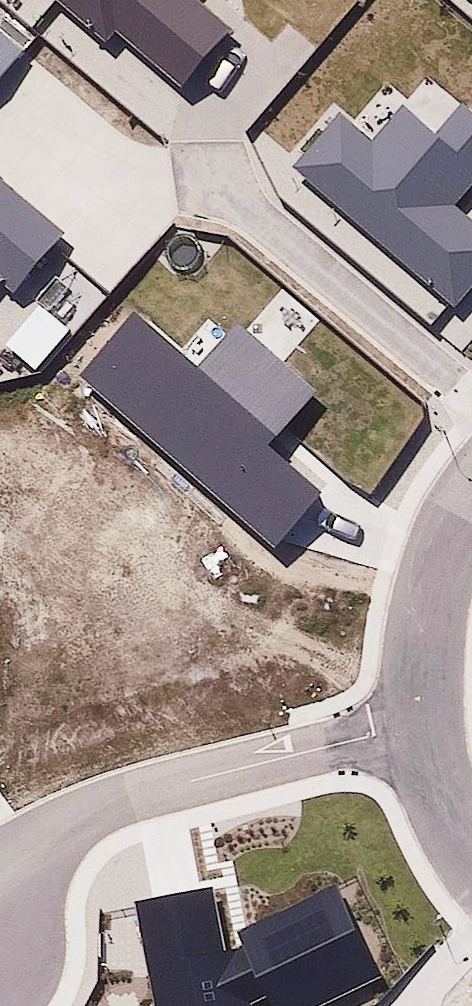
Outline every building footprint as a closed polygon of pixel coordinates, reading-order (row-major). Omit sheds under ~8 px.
[(158,78),(210,16),(190,0),(63,0),(158,78)] [(281,156),(431,280),(471,231),(471,226),(425,187),(471,132),(471,128),(440,102),(428,116),(389,84),(362,116),(334,92),(281,156)] [(0,273),(40,220),(0,182),(0,273)] [(116,298),(60,359),(249,534),(299,481),(243,430),(291,378),(226,318),(180,357),(116,298)] [(135,901),(155,1005),(252,1005),(252,1004),(265,997),(270,1005),(325,1005),(384,977),(336,884),(238,933),(244,946),(227,949),(215,886),(135,901)]
